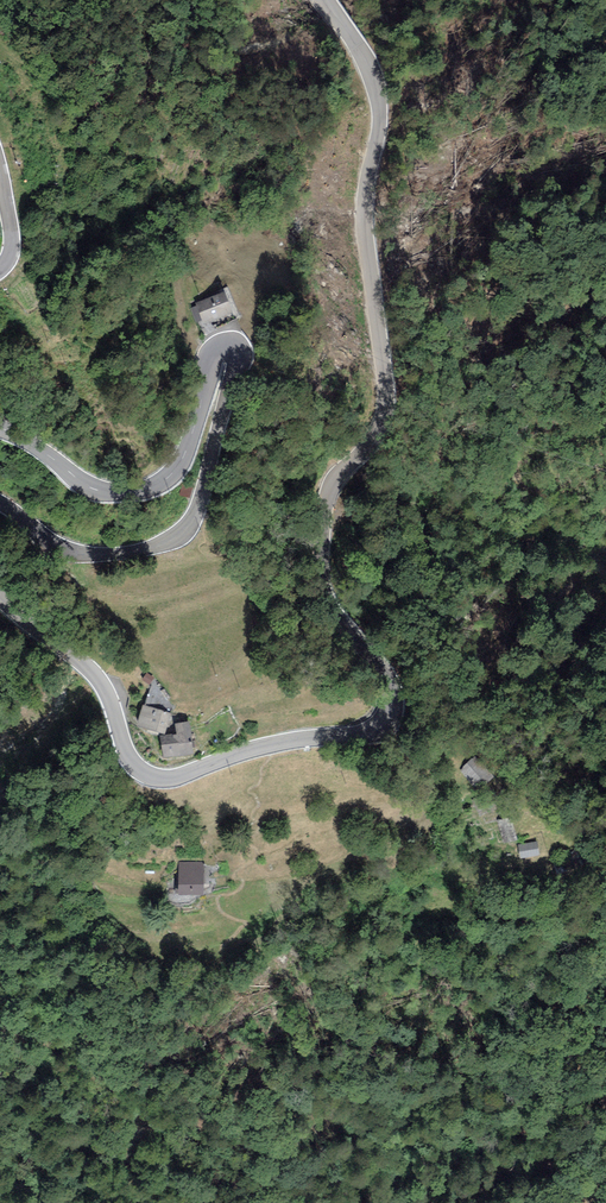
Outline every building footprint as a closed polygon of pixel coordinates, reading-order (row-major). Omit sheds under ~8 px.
[(225,292),(196,303),(197,306),(202,320),(204,324),(233,314),(225,292)] [(202,320),(197,306),(191,308),(197,322),(202,320)] [(154,678),(146,673),(142,680),(149,685),(154,678)] [(137,726),(166,735),(173,714),(144,705),(137,726)] [(173,735),(173,734),(161,736),(164,758),(176,756),(180,756),(195,755),(190,721),(176,723),(177,734),(173,735)] [(479,789),(495,775),(476,754),(460,768),(479,789)] [(498,820),(504,843),(517,840),(513,823),(510,824),(508,817),(498,820)] [(537,841),(518,845),(521,859),(540,856),(537,841)] [(179,862),(179,895),(203,896),(203,862),(179,862)]
